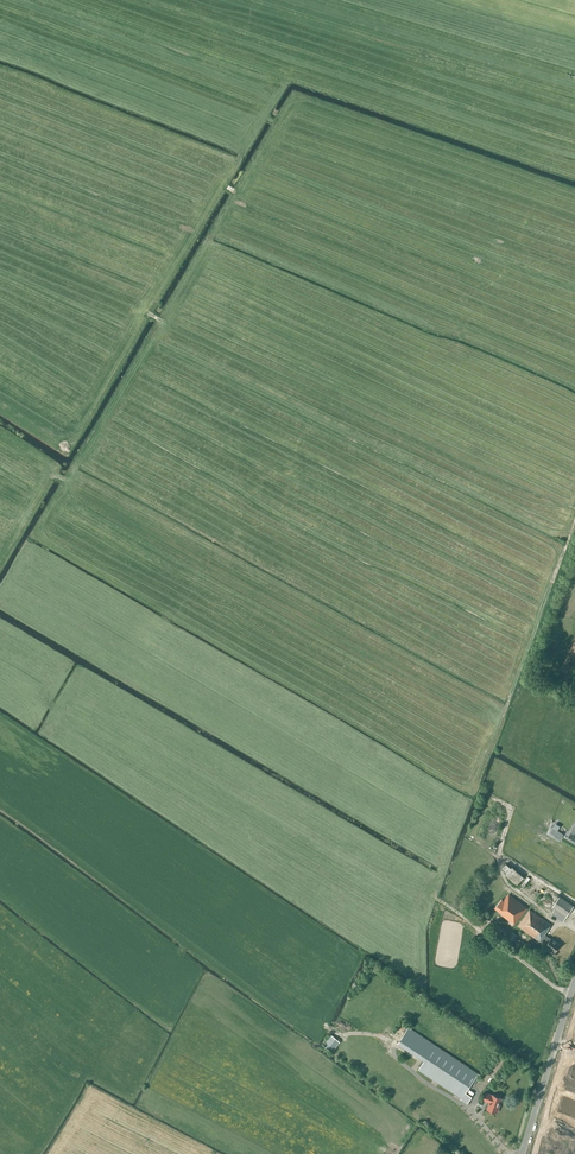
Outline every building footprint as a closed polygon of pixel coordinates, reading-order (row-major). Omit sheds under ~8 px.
[(574,833),(571,831),(567,837),(574,842),(574,831),(574,833)] [(524,877),(512,867),(511,868),(506,864),(502,868),(507,872),(505,874),(517,885),(524,877)] [(527,908),(508,894),(504,900),(502,899),(495,908),(503,914),(502,915),(514,925),(527,908)] [(552,913),(563,921),(574,906),(560,896),(552,907),(555,909),(552,913)] [(481,927),(484,923),(466,908),(463,912),(481,927)] [(551,938),(545,934),(548,930),(548,929),(551,925),(530,910),(519,926),(555,952),(560,945),(551,938)] [(484,914),(481,918),(485,922),(489,918),(484,914)] [(467,1104),(472,1097),(466,1092),(478,1074),(408,1027),(398,1043),(424,1061),(418,1069),(462,1098),(461,1099),(467,1104)] [(333,1053),(341,1042),(331,1034),(324,1045),(333,1053)] [(497,1112),(502,1098),(486,1092),(483,1100),(489,1102),(486,1109),(497,1112)]
